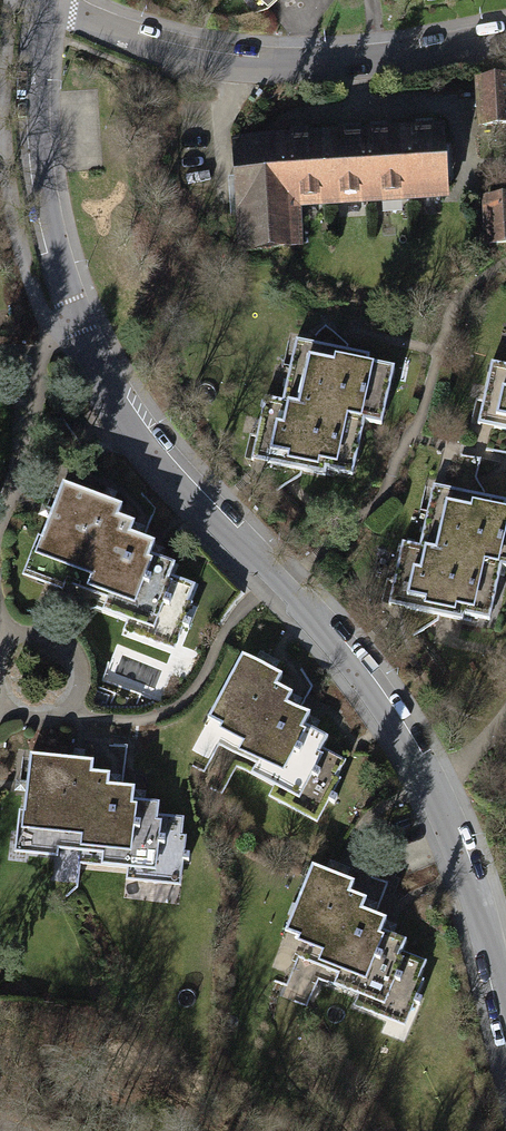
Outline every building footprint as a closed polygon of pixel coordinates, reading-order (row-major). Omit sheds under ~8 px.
[(264,9),(275,0),(256,0),(264,9)] [(478,125),(505,124),(505,74),(475,76),(478,125)] [(448,124),(232,135),(238,250),(302,247),(300,206),(452,198),(448,124)] [(484,245),(505,244),(505,193),(481,194),(484,245)] [(264,396),(250,460),(325,476),(326,469),(353,475),(365,422),(381,425),(394,368),(368,362),(369,355),(295,339),(281,400),(264,396)] [(478,425),(505,431),(505,365),(492,362),(478,425)] [(63,478),(28,571),(67,586),(70,579),(112,595),(108,606),(129,614),(124,626),(179,646),(196,601),(192,600),(198,582),(175,573),(179,561),(164,556),(168,547),(161,544),(162,540),(147,534),(151,525),(141,521),(123,515),(128,503),(63,478)] [(388,604),(463,621),(464,614),(491,620),(503,567),(505,567),(505,507),(505,506),(505,500),(433,484),(419,545),(402,541),(388,604)] [(242,655),(190,760),(207,769),(201,781),(225,792),(236,769),(275,789),(269,801),(320,826),(343,780),(338,777),(346,761),(324,749),(330,737),(316,730),(330,703),(308,693),(315,679),(260,651),(255,662),(242,655)] [(30,755),(20,854),(62,858),(62,851),(107,855),(106,867),(129,869),(128,881),(185,887),(190,839),(185,839),(187,820),(162,818),(164,805),(147,803),(148,794),(141,793),(141,789),(126,787),(127,777),(116,776),(97,775),(98,762),(30,755)] [(313,869),(272,978),(290,985),(285,997),(309,1006),(318,983),(359,998),(354,1010),(407,1030),(426,982),(421,980),(427,962),(404,954),(409,941),(394,935),(405,907),(382,899),(388,884),(330,863),(326,873),(313,869)]
